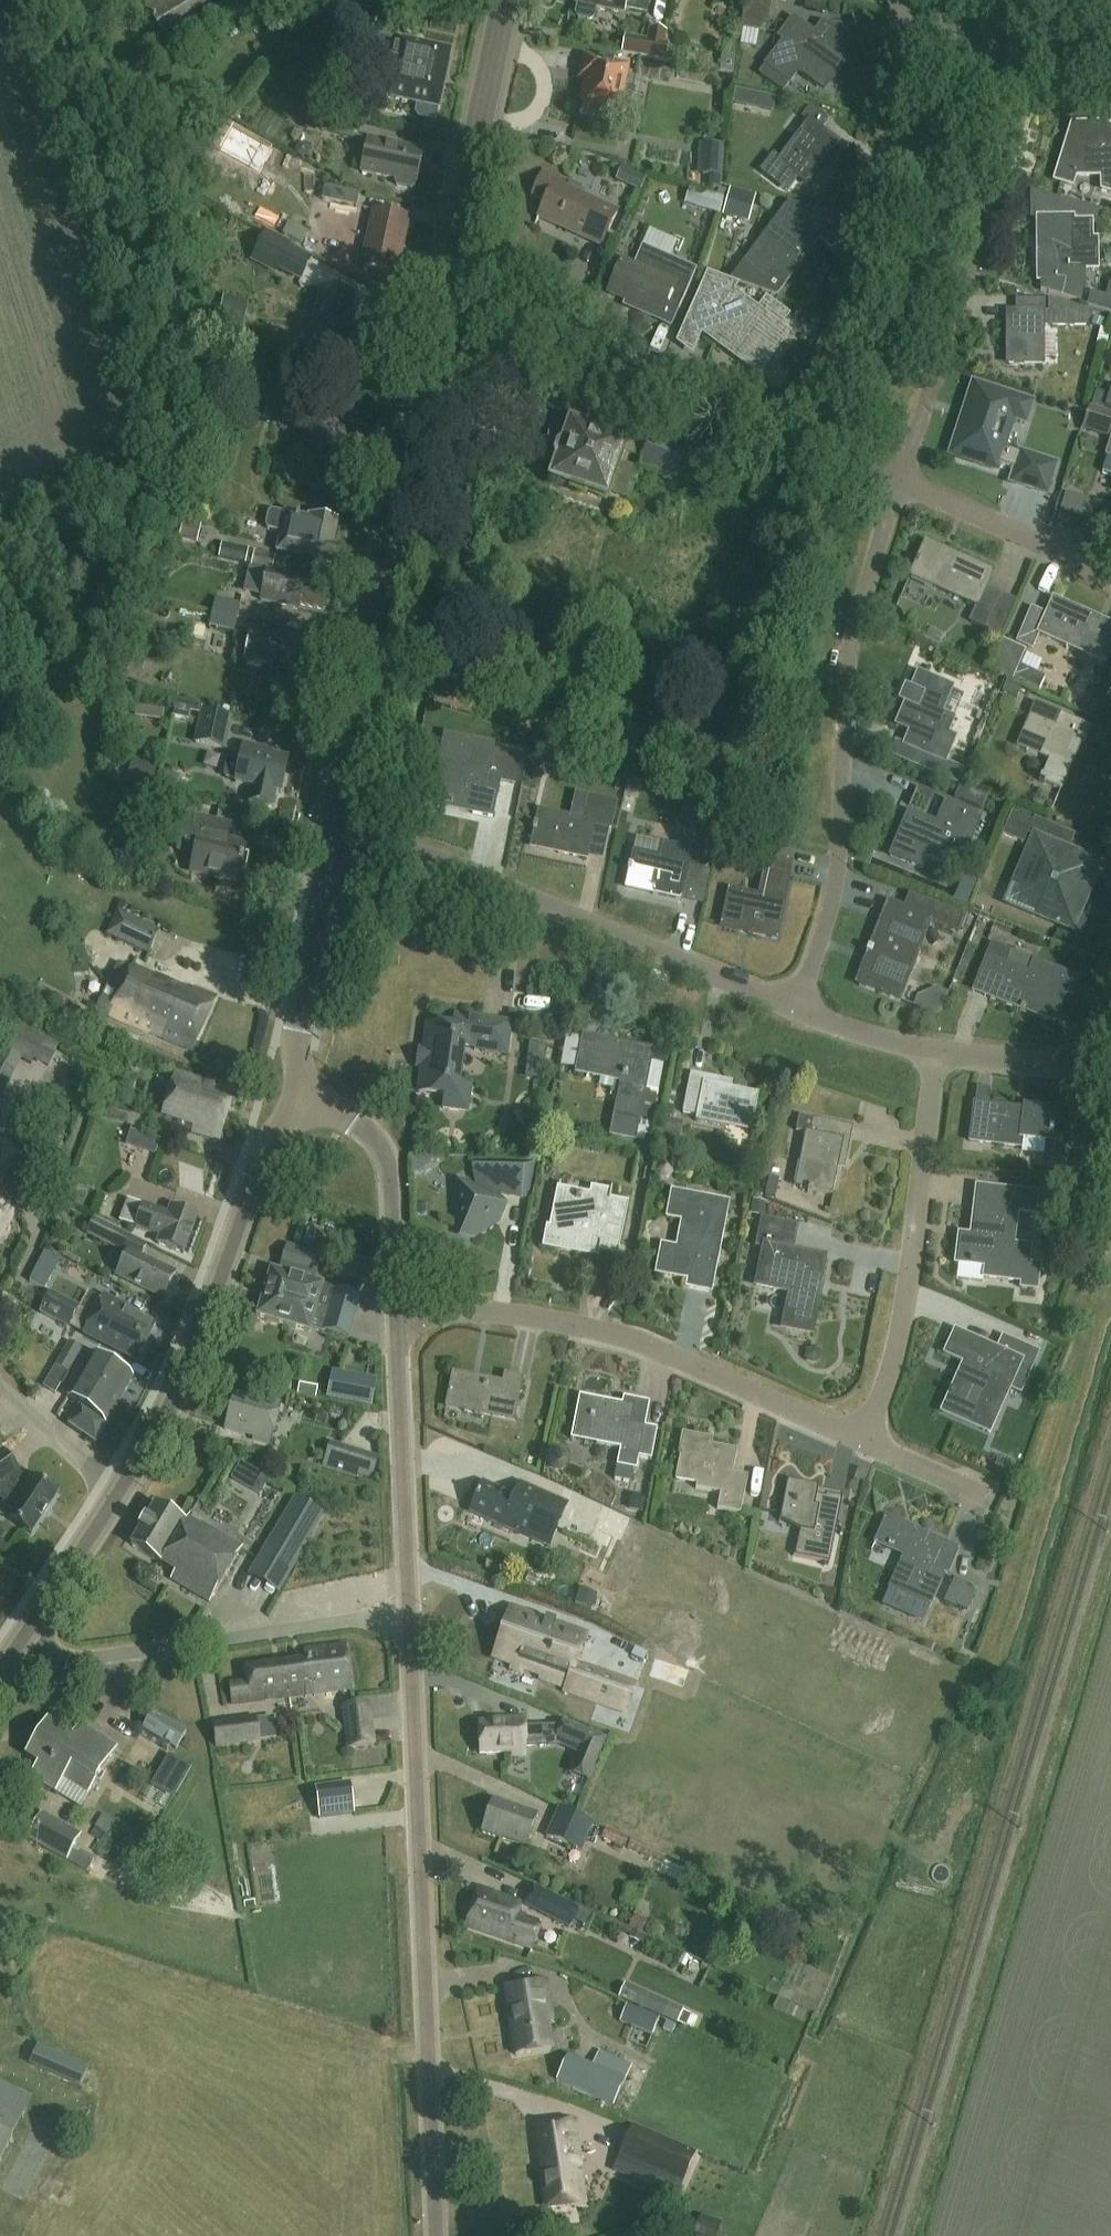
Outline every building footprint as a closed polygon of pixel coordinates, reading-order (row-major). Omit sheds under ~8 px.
[(161,34),(212,4),(209,0),(141,0),(161,34)] [(577,3),(580,4),(578,13),(581,17),(592,20),(595,17),(597,8),(625,14),(626,8),(648,13),(651,0),(578,0),(577,3)] [(815,35),(793,19),(778,39),(783,42),(766,65),(767,65),(761,74),(784,91),(799,71),(820,86),(851,44),(849,44),(852,30),(822,25),(815,35)] [(666,33),(652,30),(649,41),(625,36),(621,53),(665,62),(669,45),(664,44),(666,33)] [(414,45),(365,35),(362,51),(393,57),(385,96),(403,99),(403,101),(418,104),(416,113),(419,118),(432,120),(436,117),(438,108),(439,108),(451,51),(414,43),(414,45)] [(629,66),(586,56),(583,71),(587,72),(586,75),(588,76),(582,103),(619,112),(629,66)] [(746,110),(778,113),(780,98),(748,95),(746,110)] [(830,120),(811,106),(803,117),(810,123),(780,162),(808,183),(832,152),(822,145),(828,136),(822,131),(830,120)] [(233,118),(220,143),(261,165),(274,140),(233,118)] [(1102,125),(1072,126),(1055,180),(1072,186),(1075,175),(1097,175),(1100,191),(1110,195),(1110,128),(1102,125)] [(424,151),(369,140),(363,172),(397,180),(396,183),(399,187),(413,190),(416,187),(417,184),(424,151)] [(726,147),(704,143),(699,176),(711,178),(710,189),(724,191),(726,180),(721,180),(726,147)] [(543,171),(532,195),(546,201),(538,217),(601,246),(617,212),(581,195),(583,190),(543,171)] [(359,194),(317,184),(314,197),(356,207),(359,194)] [(737,186),(728,215),(753,223),(762,194),(737,186)] [(693,199),(693,214),(726,214),(726,200),(693,199)] [(746,260),(769,278),(776,269),(789,278),(812,247),(809,244),(831,215),(790,205),(749,261),(747,259),(746,260)] [(409,219),(374,212),(362,270),(397,277),(409,219)] [(1075,220),(1075,218),(1038,219),(1039,269),(1056,269),(1056,296),(1086,295),(1085,268),(1086,268),(1086,245),(1093,245),(1093,220),(1075,220)] [(313,258),(266,233),(252,258),(300,283),(313,258)] [(670,259),(642,247),(634,265),(622,260),(608,293),(662,316),(669,298),(682,303),(694,274),(668,262),(670,259)] [(734,350),(732,353),(759,373),(789,333),(781,326),(789,315),(768,300),(760,311),(738,295),(702,280),(688,319),(728,350),(730,347),(734,350)] [(354,295),(321,288),(312,329),(331,333),(325,359),(354,366),(355,360),(373,364),(375,353),(381,349),(377,345),(380,331),(361,327),(362,322),(349,319),(354,295)] [(248,302),(222,297),(218,322),(244,326),(248,302)] [(1093,297),(1091,313),(1110,315),(1110,299),(1093,297)] [(1048,300),(1015,300),(1015,313),(1013,313),(1013,324),(1010,324),(1009,363),(1043,363),(1044,315),(1048,315),(1048,300)] [(1056,465),(1004,448),(1013,419),(1026,424),(1032,403),(973,384),(950,456),(996,471),(998,465),(1015,470),(1011,483),(1047,495),(1056,465)] [(1089,408),(1082,430),(1110,440),(1110,416),(1089,408)] [(649,440),(602,423),(599,434),(572,424),(566,444),(561,442),(558,445),(555,453),(556,458),(560,460),(553,481),(607,499),(614,480),(635,487),(642,467),(681,480),(690,453),(702,457),(708,439),(681,430),(675,447),(650,439),(649,440)] [(284,515),(272,513),(268,515),(266,527),(268,531),(280,533),(276,552),(294,556),(335,564),(338,547),(332,546),(337,522),(308,517),(307,518),(284,513),(284,515)] [(275,556),(222,544),(219,559),(271,571),(275,556)] [(951,556),(924,544),(911,574),(978,604),(972,618),(986,625),(1001,592),(987,586),(994,570),(953,551),(951,556)] [(330,585),(268,571),(262,599),(301,608),(301,605),(325,610),(330,585)] [(922,608),(927,595),(913,589),(908,602),(922,608)] [(1055,597),(1048,613),(1034,607),(1019,639),(1034,646),(1040,632),(1107,662),(1110,653),(1110,627),(1095,619),(1096,615),(1055,597)] [(213,612),(238,618),(241,605),(215,599),(213,612)] [(235,633),(238,618),(213,612),(209,628),(235,633)] [(315,647),(252,634),(246,659),(279,667),(278,672),(278,676),(281,678),(285,678),(289,678),(291,675),(292,670),(310,674),(310,671),(313,669),(315,660),(313,658),(315,647)] [(1024,654),(1003,643),(990,671),(1036,694),(1044,679),(1018,666),(1024,654)] [(1107,671),(1109,663),(1087,655),(1084,663),(1107,671)] [(953,687),(919,673),(918,675),(922,676),(912,700),(908,699),(897,726),(910,731),(899,760),(957,783),(963,769),(947,763),(957,737),(948,734),(955,718),(943,713),(953,687)] [(165,704),(143,701),(140,718),(162,722),(165,704)] [(201,716),(195,743),(225,750),(232,718),(202,711),(202,708),(176,702),(172,718),(188,721),(190,713),(201,716)] [(1092,725),(1036,702),(1019,745),(1051,758),(1042,780),(1062,788),(1082,739),(1086,740),(1092,725)] [(260,750),(243,746),(240,764),(229,762),(226,763),(223,775),(225,779),(236,782),(235,784),(252,787),(248,802),(273,808),(276,793),(281,794),(289,761),(259,754),(260,750)] [(523,757),(494,751),(491,767),(473,763),(471,773),(439,766),(432,802),(475,810),(474,814),(494,818),(501,781),(517,784),(523,757)] [(131,760),(126,786),(152,791),(157,766),(131,760)] [(181,778),(163,774),(159,792),(177,796),(181,778)] [(619,804),(591,798),(586,820),(542,811),(534,847),(561,852),(560,855),(588,861),(596,826),(613,830),(619,804)] [(984,817),(947,802),(938,825),(909,813),(891,856),(910,864),(918,846),(963,866),(984,817)] [(1011,813),(1002,835),(1024,844),(1033,822),(1011,813)] [(217,825),(185,818),(180,844),(199,848),(193,873),(239,883),(247,845),(214,838),(217,825)] [(711,846),(685,840),(683,848),(666,844),(663,858),(636,852),(633,867),(630,867),(630,870),(632,871),(628,887),(655,893),(655,894),(683,900),(690,868),(705,872),(711,846)] [(1049,919),(1081,932),(1087,916),(1081,914),(1092,887),(1086,884),(1095,860),(1056,844),(1036,893),(1056,902),(1049,919)] [(790,878),(765,873),(761,897),(730,891),(723,926),(751,931),(750,935),(778,940),(790,878)] [(969,917),(909,895),(905,907),(888,901),(870,949),(869,948),(867,954),(871,955),(860,986),(901,1002),(932,921),(963,933),(969,917)] [(161,932),(118,911),(107,935),(149,956),(161,932)] [(1080,979),(993,945),(974,993),(1025,1013),(1027,1009),(1057,1021),(1067,996),(1072,998),(1080,979)] [(193,991),(133,964),(119,994),(109,1014),(194,1049),(218,997),(195,986),(193,991)] [(511,1024),(456,1017),(455,1028),(429,1025),(420,1093),(446,1097),(444,1108),(468,1112),(471,1087),(459,1085),(465,1045),(476,1046),(476,1050),(507,1055),(511,1024)] [(13,1023),(0,1051),(0,1100),(18,1060),(31,1066),(33,1062),(48,1068),(59,1044),(13,1023)] [(654,1049),(585,1036),(578,1073),(623,1082),(612,1141),(632,1145),(633,1141),(636,1142),(646,1090),(657,1092),(663,1065),(651,1063),(654,1049)] [(197,1080),(176,1073),(162,1115),(194,1125),(192,1129),(220,1139),(237,1089),(198,1076),(197,1080)] [(724,1080),(692,1073),(684,1113),(698,1116),(696,1122),(726,1128),(727,1122),(753,1127),(760,1095),(722,1088),(724,1080)] [(151,1118),(107,1102),(102,1117),(128,1126),(120,1147),(130,1151),(138,1130),(146,1133),(151,1118)] [(1024,1110),(975,1104),(971,1143),(1022,1148),(1023,1139),(1051,1142),(1052,1135),(1055,1135),(1056,1129),(1052,1129),(1054,1109),(1025,1106),(1024,1110)] [(855,1127),(799,1115),(796,1129),(806,1131),(800,1161),(806,1162),(800,1187),(834,1194),(842,1156),(848,1157),(855,1127)] [(2,1140),(0,1143),(0,1238),(16,1213),(9,1209),(38,1162),(2,1140)] [(447,1183),(446,1158),(419,1158),(419,1183),(447,1183)] [(534,1162),(477,1158),(476,1180),(449,1196),(450,1223),(478,1236),(501,1221),(499,1197),(521,1204),(534,1162)] [(612,1195),(560,1184),(551,1229),(548,1228),(544,1247),(599,1259),(601,1252),(617,1256),(628,1205),(610,1201),(612,1195)] [(1038,1195),(977,1188),(972,1237),(959,1236),(955,1265),(984,1268),(983,1277),(1021,1282),(1020,1288),(1038,1290),(1039,1275),(1028,1274),(1031,1247),(1015,1245),(1019,1212),(1036,1214),(1038,1195)] [(698,1197),(672,1191),(666,1218),(682,1221),(677,1248),(661,1245),(656,1273),(688,1279),(686,1287),(711,1292),(727,1209),(697,1203),(698,1197)] [(169,1215),(129,1200),(121,1221),(161,1236),(158,1244),(185,1253),(198,1217),(171,1208),(169,1215)] [(147,1244),(96,1218),(87,1235),(126,1255),(117,1273),(165,1297),(176,1274),(141,1256),(147,1244)] [(799,1228),(763,1221),(758,1246),(765,1247),(758,1286),(793,1293),(786,1329),(810,1333),(825,1258),(794,1252),(799,1228)] [(265,1290),(356,1316),(361,1296),(336,1289),(335,1290),(323,1286),(324,1285),(314,1282),(322,1256),(287,1246),(282,1264),(284,1265),(282,1272),(271,1269),(265,1290)] [(73,1290),(83,1269),(52,1255),(43,1276),(73,1290)] [(356,1316),(265,1290),(257,1317),(310,1332),(312,1323),(325,1327),(324,1331),(349,1338),(356,1316)] [(138,1362),(147,1344),(94,1315),(94,1316),(50,1293),(41,1311),(71,1327),(71,1326),(85,1333),(84,1334),(138,1362)] [(94,1315),(147,1344),(157,1326),(139,1317),(140,1315),(104,1296),(94,1315)] [(997,1349),(955,1331),(945,1353),(965,1362),(943,1411),(969,1423),(991,1373),(1010,1381),(1008,1386),(1019,1391),(1036,1352),(1002,1338),(997,1349)] [(82,1349),(69,1342),(55,1366),(68,1373),(82,1349)] [(132,1379),(91,1355),(67,1397),(81,1406),(70,1426),(95,1444),(132,1379)] [(505,1384),(455,1374),(448,1407),(515,1421),(524,1379),(507,1376),(505,1384)] [(334,1402),(336,1392),(305,1384),(303,1394),(334,1402)] [(255,1400),(234,1394),(224,1429),(254,1437),(253,1440),(271,1444),(282,1404),(256,1397),(255,1400)] [(617,1403),(579,1396),(571,1440),(620,1449),(617,1467),(637,1470),(650,1401),(627,1397),(625,1403),(618,1402),(617,1403)] [(712,1441),(684,1436),(676,1480),(697,1484),(696,1488),(720,1492),(717,1509),(741,1514),(748,1476),(733,1473),(737,1450),(712,1445),(712,1441)] [(366,1454),(331,1441),(322,1467),(357,1480),(366,1454)] [(0,1456),(0,1484),(2,1482),(17,1492),(18,1491),(22,1494),(6,1517),(32,1534),(58,1495),(28,1475),(16,1467),(12,1472),(0,1456)] [(264,1508),(278,1482),(245,1465),(231,1491),(264,1508)] [(819,1486),(788,1479),(780,1515),(802,1520),(795,1556),(829,1563),(842,1498),(818,1493),(819,1486)] [(521,1484),(520,1485),(515,1497),(483,1483),(470,1513),(471,1513),(472,1511),(487,1517),(486,1520),(515,1533),(549,1548),(555,1533),(567,1504),(521,1484)] [(323,1515),(297,1499),(253,1575),(279,1591),(323,1515)] [(185,1523),(156,1505),(132,1545),(176,1571),(171,1580),(210,1603),(243,1547),(190,1515),(185,1523)] [(914,1532),(885,1520),(875,1542),(903,1555),(888,1587),(930,1606),(944,1575),(946,1576),(958,1549),(915,1529),(914,1532)] [(956,1609),(966,1586),(953,1580),(943,1603),(956,1609)] [(975,1590),(966,1586),(956,1609),(965,1613),(975,1590)] [(512,1609),(494,1659),(512,1665),(511,1669),(522,1673),(523,1669),(541,1675),(540,1679),(565,1688),(564,1691),(610,1708),(620,1680),(576,1665),(586,1635),(512,1609)] [(287,1662),(291,1696),(335,1690),(354,1688),(348,1644),(306,1650),(308,1660),(287,1662)] [(655,1659),(649,1676),(683,1688),(689,1671),(655,1659)] [(291,1696),(287,1662),(246,1668),(248,1683),(230,1685),(233,1705),(291,1696)] [(375,1745),(370,1703),(343,1706),(349,1748),(375,1745)] [(573,1775),(594,1783),(617,1723),(583,1709),(574,1735),(566,1732),(562,1743),(582,1751),(573,1775)] [(187,1732),(153,1713),(143,1731),(176,1751),(187,1732)] [(527,1756),(525,1719),(506,1720),(506,1723),(480,1724),(481,1754),(513,1752),(513,1757),(527,1756)] [(556,1737),(557,1719),(530,1719),(530,1737),(556,1737)] [(72,1736),(48,1721),(26,1756),(37,1764),(30,1776),(56,1792),(63,1780),(87,1795),(117,1748),(79,1724),(72,1736)] [(219,1735),(220,1748),(265,1746),(264,1733),(219,1735)] [(191,1769),(169,1756),(151,1788),(173,1801),(191,1769)] [(359,1816),(356,1780),(319,1783),(321,1819),(359,1816)] [(538,1815),(494,1800),(484,1833),(528,1847),(538,1815)] [(595,1825),(558,1809),(545,1837),(582,1854),(595,1825)] [(81,1835),(42,1813),(28,1839),(68,1860),(81,1835)] [(115,1822),(104,1815),(96,1829),(107,1836),(115,1822)] [(629,1839),(607,1829),(602,1839),(624,1850),(629,1839)] [(251,1850),(253,1874),(270,1872),(267,1848),(251,1850)] [(79,1855),(73,1852),(68,1860),(89,1871),(94,1861),(79,1853),(79,1855)] [(580,1909),(535,1885),(524,1907),(569,1931),(580,1909)] [(522,1903),(479,1888),(466,1925),(499,1936),(533,1948),(542,1922),(519,1914),(522,1903)] [(553,2049),(543,1982),(508,1987),(518,2054),(553,2049)] [(90,2070),(40,2047),(32,2064),(82,2087),(90,2070)] [(601,2067),(571,2058),(562,2086),(601,2099),(604,2091),(626,2097),(636,2065),(604,2056),(601,2067)] [(0,2082),(0,2166),(33,2098),(0,2082)] [(585,2202),(575,2119),(534,2124),(539,2163),(542,2163),(547,2208),(579,2204),(579,2203),(585,2202)] [(696,2153),(633,2126),(619,2157),(683,2184),(696,2153)]
